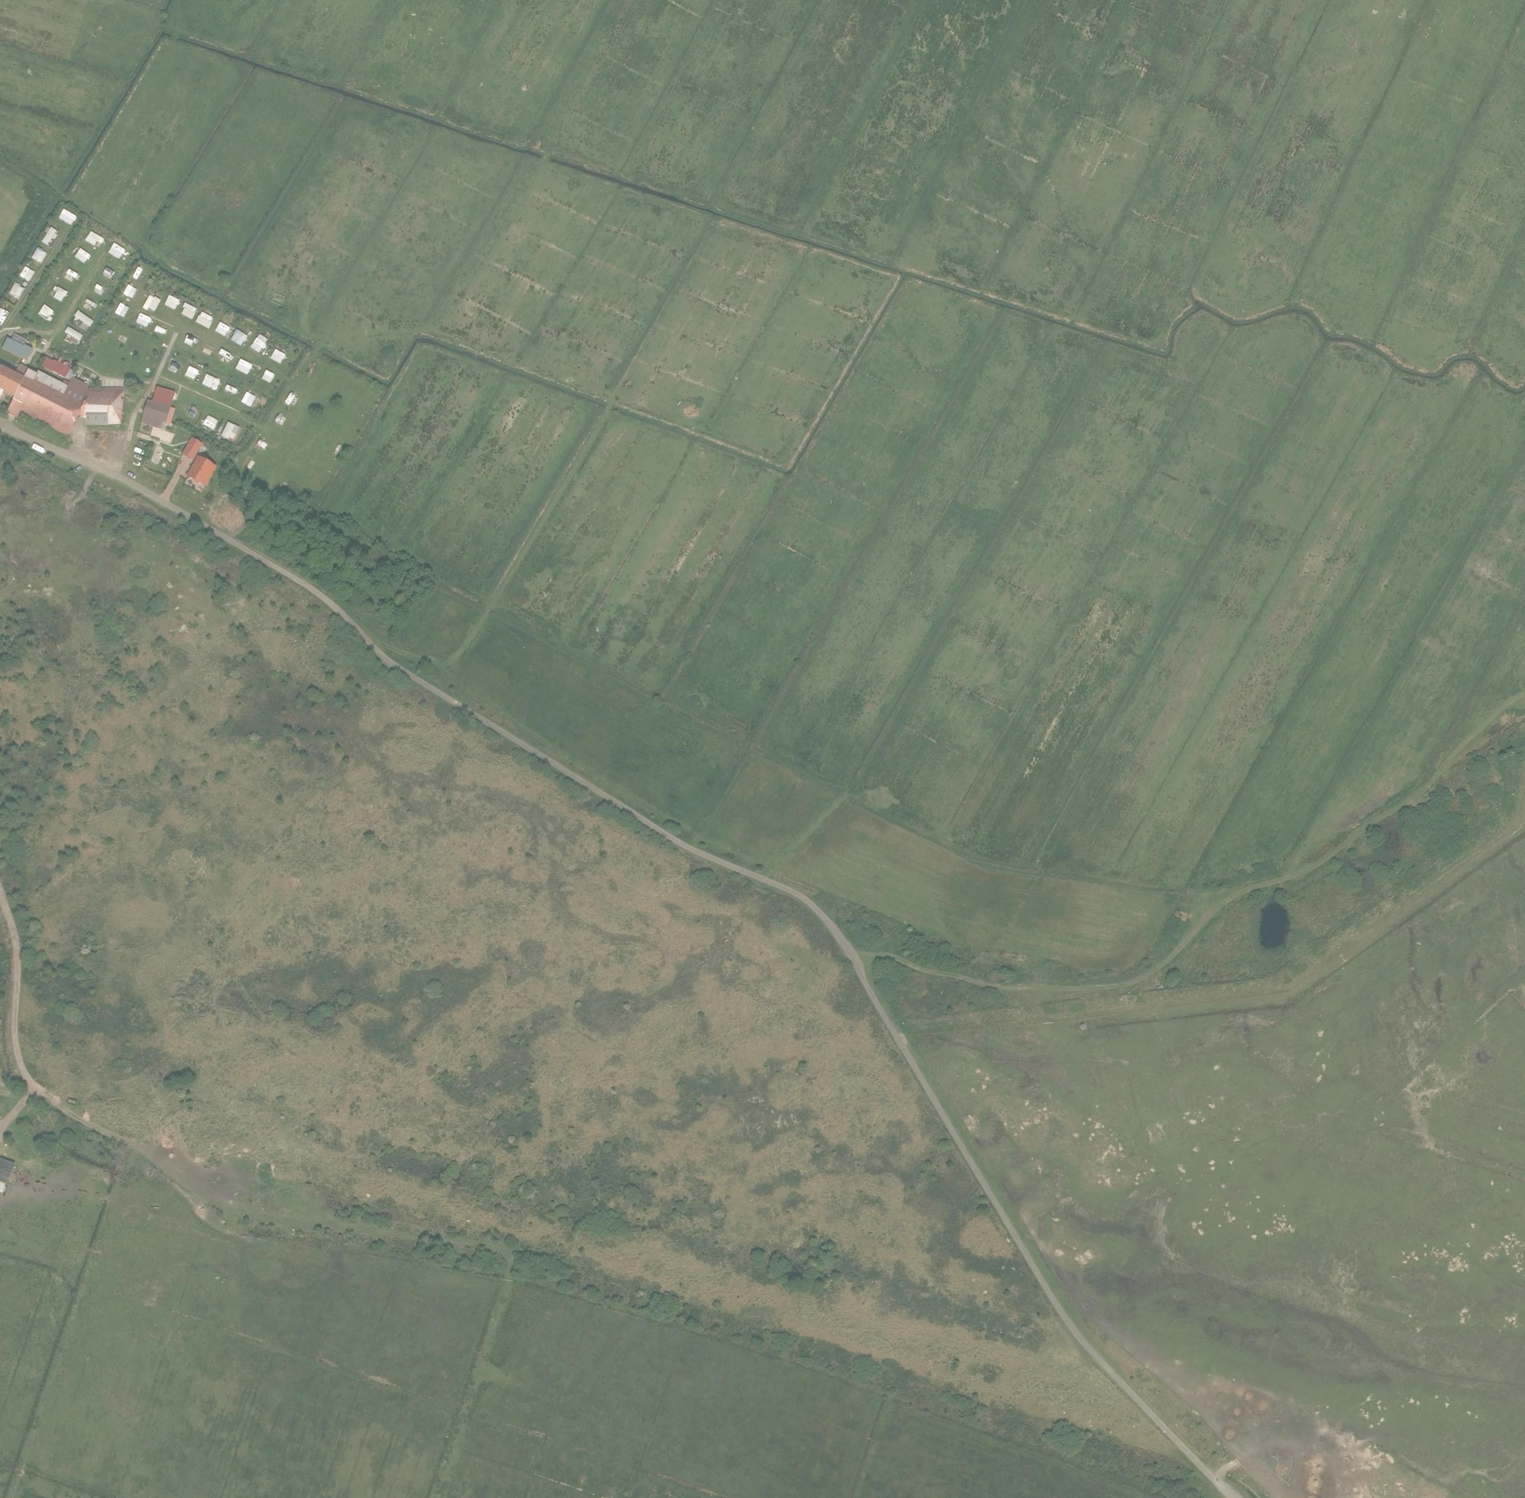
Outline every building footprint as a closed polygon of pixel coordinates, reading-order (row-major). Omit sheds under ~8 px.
[(0,1162),(0,1186),(8,1189),(16,1168),(0,1162)]
